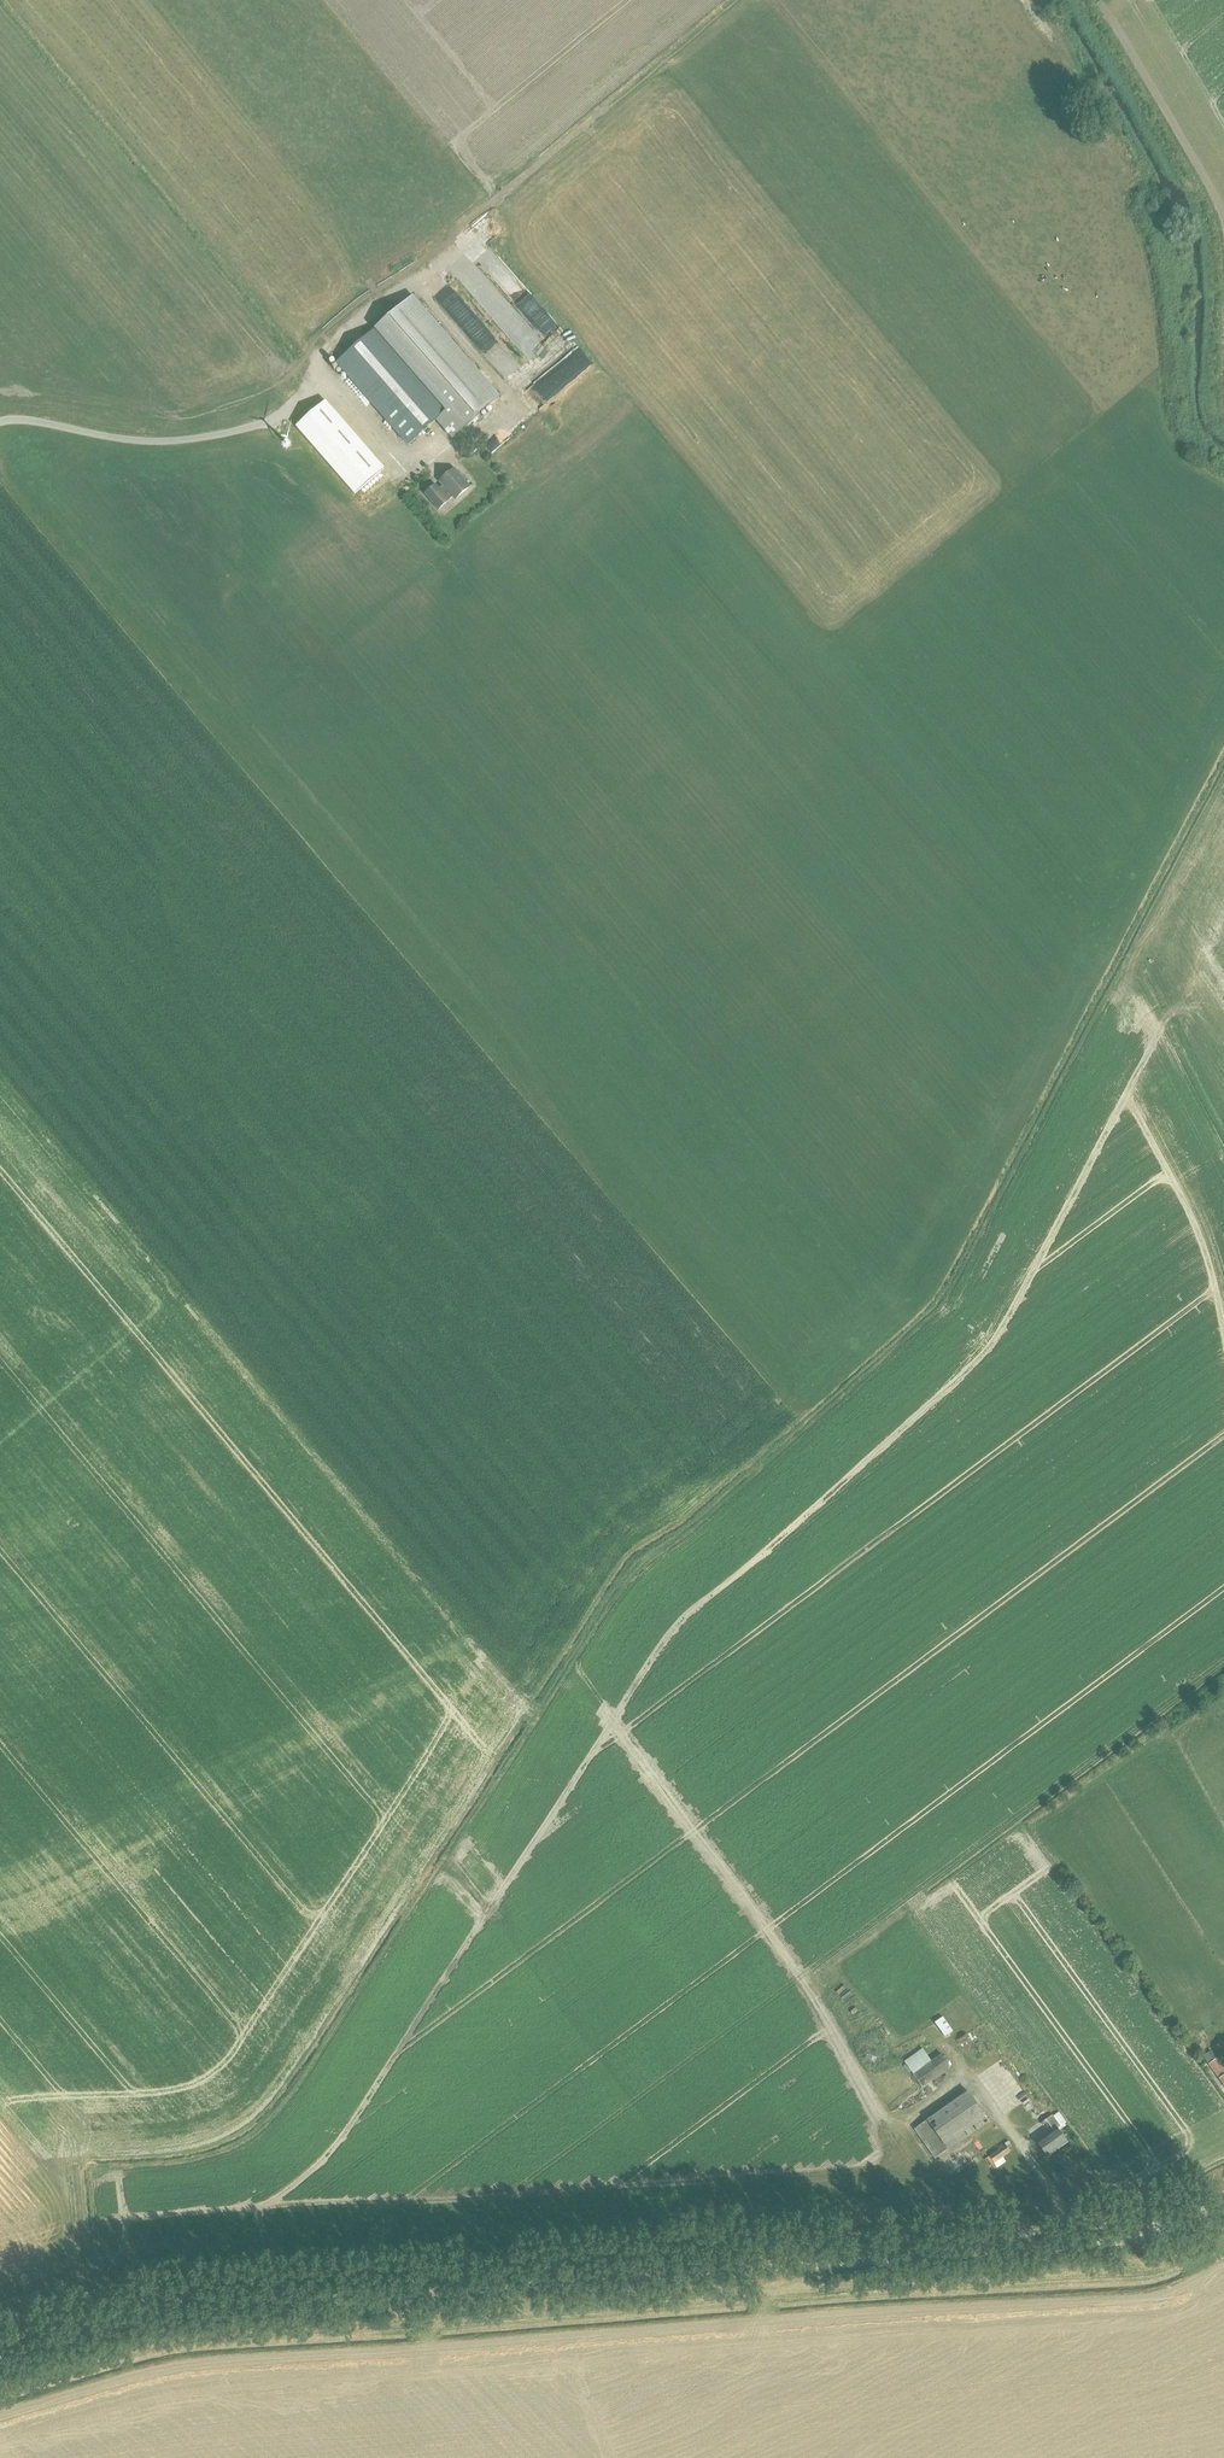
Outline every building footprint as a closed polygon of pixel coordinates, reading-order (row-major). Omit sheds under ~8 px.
[(412,297),(377,328),(448,411),(438,420),(454,438),(500,398),(412,297)] [(525,315),(548,337),(561,323),(538,301),(525,315)] [(409,445),(438,420),(448,411),(377,328),(337,362),(409,445)] [(474,342),(510,375),(520,364),(484,331),(474,342)] [(540,374),(543,377),(524,394),(538,410),(592,362),(574,343),(540,374)] [(316,383),(326,387),(328,380),(319,376),(316,383)] [(326,402),(297,427),(355,494),(384,469),(326,402)] [(470,487),(454,469),(441,481),(444,485),(440,489),(436,485),(425,495),(439,510),(454,497),(457,500),(470,487)] [(952,2031),(943,2017),(935,2023),(945,2036),(952,2031)] [(963,2037),(968,2044),(976,2038),(971,2031),(963,2037)] [(915,2075),(914,2075),(922,2088),(951,2067),(942,2055),(933,2062),(924,2050),(906,2063),(915,2075)] [(1217,2058),(1209,2064),(1223,2085),(1223,2068),(1217,2058)] [(915,2129),(936,2159),(989,2121),(968,2091),(915,2129)] [(1057,2112),(1053,2115),(1046,2120),(1054,2131),(1037,2143),(1048,2157),(1068,2142),(1058,2128),(1061,2126),(1060,2126),(1065,2122),(1057,2112)] [(1006,2145),(990,2156),(997,2166),(1006,2160),(1003,2157),(1011,2152),(1006,2145)]
